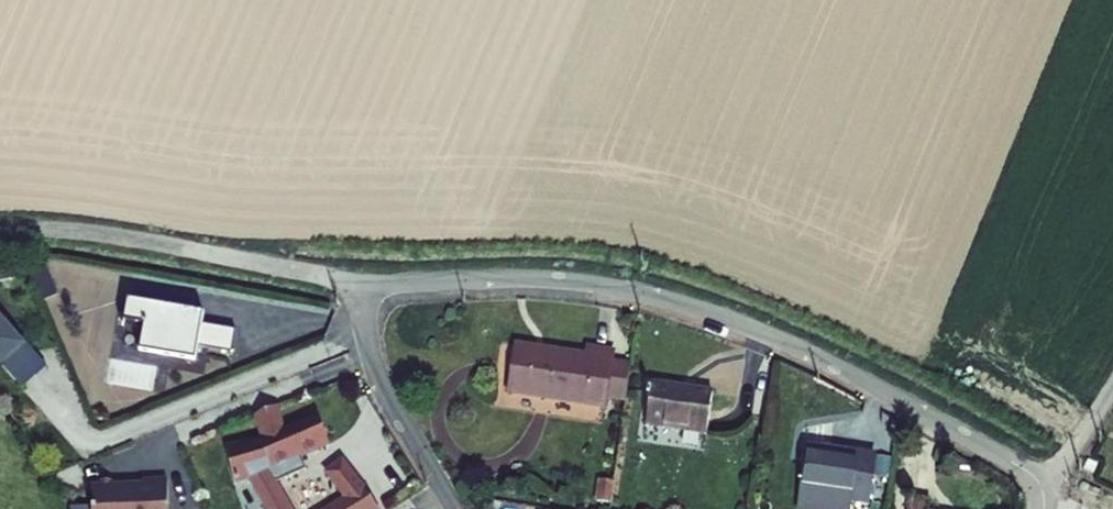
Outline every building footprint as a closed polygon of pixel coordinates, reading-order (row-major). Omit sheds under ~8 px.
[(13,262),(0,264),(0,282),(16,280),(13,262)] [(226,350),(229,329),(194,322),(196,313),(192,312),(193,307),(129,296),(124,323),(146,327),(142,353),(192,362),(195,344),(226,350)] [(21,347),(1,364),(23,389),(48,367),(4,317),(0,320),(0,322),(21,347)] [(1,364),(21,347),(0,322),(0,365),(1,364)] [(606,398),(628,401),(633,365),(610,362),(610,352),(588,350),(586,358),(517,349),(509,394),(605,408),(606,398)] [(651,399),(648,427),(709,435),(714,392),(653,385),(652,391),(646,391),(645,398),(651,399)] [(256,416),(265,440),(226,449),(234,484),(251,479),(264,502),(262,503),(266,508),(289,508),(275,484),(306,470),(300,457),(329,444),(316,417),(283,432),(276,408),(256,416)] [(800,508),(846,508),(846,501),(869,503),(874,453),(807,446),(800,508)] [(1085,468),(1095,472),(1098,464),(1088,460),(1085,468)] [(342,462),(327,474),(346,498),(328,508),(379,508),(342,462)] [(169,480),(143,481),(143,487),(116,488),(116,483),(97,484),(98,489),(92,489),(93,508),(169,508),(169,480)] [(613,484),(601,482),(599,502),(610,504),(613,484)] [(931,500),(913,498),(912,508),(929,508),(931,500)]
